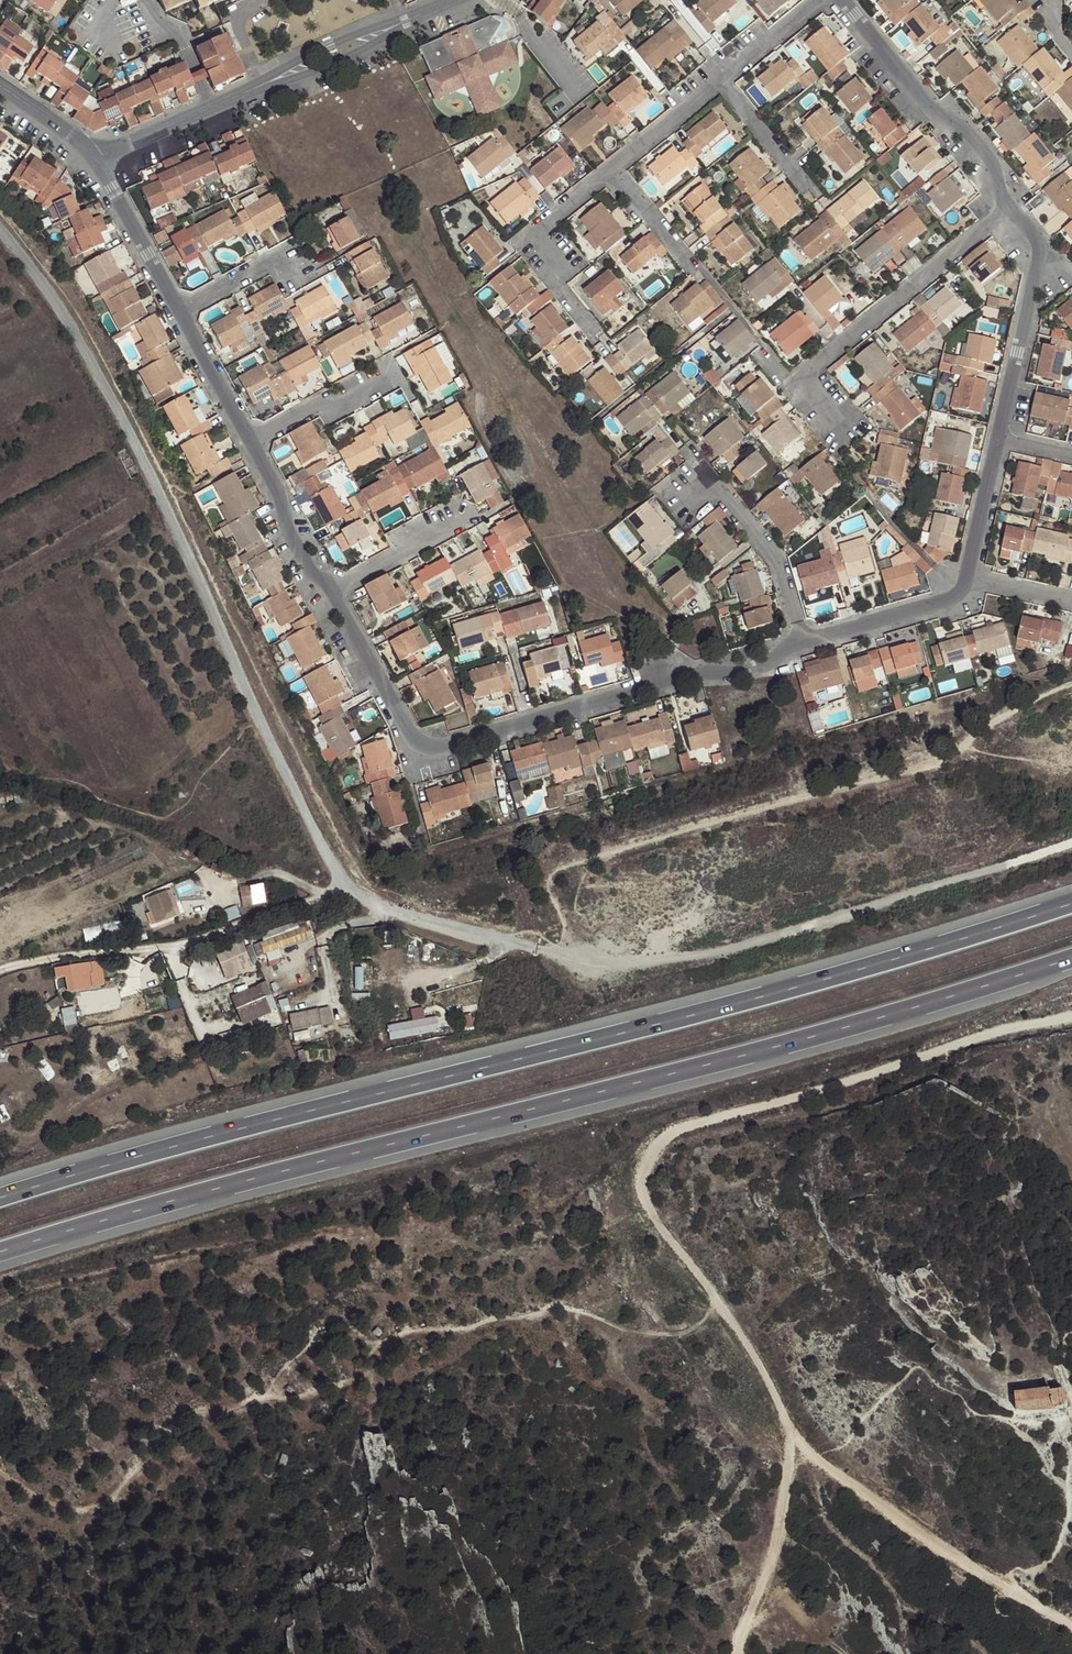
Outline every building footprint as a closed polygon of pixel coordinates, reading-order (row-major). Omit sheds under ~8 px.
[(47,12),(48,11),(56,17),(67,0),(30,0),(47,12)] [(165,12),(191,0),(159,0),(165,12)] [(198,9),(213,3),(214,5),(225,0),(194,0),(198,9)] [(531,0),(524,0),(520,5),(547,25),(554,17),(537,5),(531,0)] [(558,0),(541,0),(537,5),(554,17),(563,4),(558,0)] [(620,15),(632,5),(635,8),(645,0),(607,0),(620,15)] [(708,34),(716,28),(713,24),(737,5),(733,0),(704,0),(696,6),(701,12),(698,14),(694,17),(708,34)] [(769,19),(788,3),(785,0),(754,0),(769,19)] [(894,17),(880,0),(876,3),(890,20),(894,17)] [(896,27),(903,21),(920,7),(914,0),(880,0),(894,17),(890,20),(896,27)] [(1025,0),(1023,0),(1018,4),(1014,0),(983,0),(987,5),(984,7),(997,23),(998,21),(1004,17),(1009,23),(1017,17),(1030,6),(1025,0)] [(632,5),(620,15),(622,18),(635,8),(632,5)] [(692,5),(687,9),(694,17),(698,14),(698,13),(692,5)] [(920,7),(903,21),(912,32),(912,33),(922,45),(930,38),(941,29),(921,6),(920,7)] [(1030,6),(1017,17),(1023,24),(1035,13),(1030,6)] [(609,11),(605,14),(611,21),(614,18),(609,11)] [(26,26),(31,19),(27,16),(22,23),(26,26)] [(998,21),(1003,27),(1009,23),(1004,17),(998,21)] [(6,18),(2,26),(18,36),(22,30),(6,18)] [(421,48),(417,50),(429,76),(434,74),(434,75),(429,77),(424,80),(433,101),(458,90),(463,83),(467,84),(466,93),(477,118),(498,108),(487,84),(480,79),(482,74),(491,75),(515,65),(506,43),(489,51),(487,45),(495,32),(501,35),(502,34),(509,31),(509,30),(509,29),(509,28),(508,28),(508,27),(508,26),(508,25),(507,25),(507,24),(506,24),(506,23),(505,23),(505,22),(504,22),(503,22),(502,22),(502,21),(501,21),(500,21),(498,25),(488,18),(421,48)] [(617,45),(625,38),(611,21),(602,28),(597,22),(572,43),(588,61),(599,52),(613,40),(617,45)] [(942,32),(932,40),(938,47),(942,44),(953,36),(960,30),(953,22),(942,32)] [(0,48),(0,64),(18,37),(18,36),(2,26),(0,28),(0,46),(1,47),(0,48)] [(681,52),(693,43),(679,26),(668,35),(664,29),(636,52),(651,71),(664,60),(678,48),(681,52)] [(997,42),(1018,68),(1022,65),(1039,52),(1017,26),(997,42)] [(841,62),(849,55),(843,48),(841,49),(832,38),(823,28),(804,44),(828,73),(841,62)] [(49,40),(55,32),(50,29),(45,37),(49,40)] [(941,29),(930,38),(932,40),(942,32),(941,29)] [(964,35),(960,30),(953,36),(955,38),(957,41),(964,35)] [(487,45),(489,51),(506,43),(502,34),(501,35),(495,32),(487,45)] [(922,45),(912,33),(908,35),(918,47),(922,45)] [(208,36),(200,39),(203,46),(195,49),(204,68),(208,78),(213,88),(245,74),(238,59),(236,60),(225,35),(210,41),(208,36)] [(841,49),(843,48),(834,36),(832,38),(841,49)] [(953,36),(942,44),(945,47),(955,38),(953,36)] [(5,71),(14,57),(23,63),(34,47),(18,37),(0,64),(0,68),(5,71)] [(613,40),(599,52),(603,56),(617,45),(613,40)] [(938,47),(929,54),(936,62),(949,51),(945,47),(942,44),(938,47)] [(668,63),(681,52),(678,48),(664,60),(668,63)] [(1048,97),(1055,92),(1071,78),(1071,67),(1063,74),(1042,49),(1039,52),(1022,65),(1048,97)] [(42,51),(25,75),(32,79),(37,72),(44,77),(51,82),(52,82),(62,67),(63,65),(42,51)] [(948,79),(956,88),(962,83),(974,72),(957,51),(938,66),(948,79)] [(983,66),(986,63),(980,55),(976,58),(983,66)] [(140,57),(135,59),(139,68),(144,66),(140,57)] [(805,75),(793,61),(786,66),(781,61),(758,80),(773,98),(783,89),(796,79),(799,82),(802,79),(806,76),(805,75)] [(848,70),(841,62),(828,73),(827,73),(834,82),(848,70)] [(184,63),(174,67),(188,99),(198,94),(193,84),(189,75),(184,63)] [(111,71),(101,64),(98,70),(104,75),(107,77),(111,71)] [(944,82),(948,79),(938,66),(934,69),(944,82)] [(60,88),(50,103),(57,108),(62,101),(73,84),(78,77),(62,67),(52,82),(60,88)] [(166,69),(159,72),(159,74),(167,91),(174,87),(182,104),(189,101),(188,99),(174,67),(167,70),(166,69)] [(189,75),(193,84),(208,78),(204,68),(189,75)] [(998,90),(980,68),(974,72),(962,83),(970,93),(980,105),(982,102),(998,90)] [(157,70),(148,75),(149,79),(159,74),(159,72),(157,70)] [(810,71),(805,75),(806,76),(813,85),(818,81),(810,71)] [(159,74),(149,79),(150,80),(157,96),(159,95),(166,109),(174,106),(167,91),(159,74)] [(485,78),(491,75),(482,74),(480,79),(487,84),(485,78)] [(618,124),(623,130),(630,124),(622,114),(625,112),(632,106),(635,109),(649,98),(632,76),(607,96),(619,111),(612,116),(618,124)] [(802,79),(809,88),(813,85),(806,76),(802,79)] [(41,81),(48,87),(51,82),(44,77),(41,81)] [(1055,92),(1071,113),(1071,78),(1055,92)] [(796,79),(783,89),(786,92),(799,82),(796,79)] [(150,80),(133,87),(140,104),(149,100),(156,116),(164,112),(157,96),(150,80)] [(854,116),(872,101),(855,80),(836,95),(854,116)] [(894,88),(889,81),(884,84),(889,92),(894,88)] [(464,87),(466,93),(467,84),(463,83),(458,90),(464,87)] [(83,106),(90,95),(73,84),(62,101),(77,111),(73,118),(88,128),(94,113),(83,106)] [(140,104),(133,87),(115,95),(115,97),(123,115),(129,128),(137,124),(130,108),(140,104)] [(115,97),(115,95),(112,88),(94,96),(98,104),(115,97)] [(980,105),(970,93),(966,95),(976,107),(980,105)] [(123,115),(115,97),(98,104),(101,110),(94,113),(88,128),(93,132),(108,125),(106,122),(109,121),(114,118),(123,115)] [(979,111),(985,119),(989,115),(1002,105),(996,98),(986,106),(979,111)] [(976,107),(979,111),(986,106),(982,102),(980,105),(976,107)] [(1002,105),(989,115),(996,123),(1010,111),(1004,103),(1002,105)] [(612,116),(602,104),(595,109),(607,124),(611,129),(618,124),(612,116)] [(625,112),(628,115),(635,109),(632,106),(625,112)] [(588,108),(560,131),(575,149),(592,136),(592,135),(602,127),(591,113),(588,108)] [(602,127),(607,124),(595,109),(591,113),(602,127)] [(817,146),(838,129),(829,119),(822,110),(814,116),(810,112),(800,121),(803,125),(806,123),(816,135),(811,138),(817,146)] [(622,114),(630,124),(633,122),(628,115),(625,112),(622,114)] [(890,150),(906,137),(899,128),(895,130),(880,112),(867,122),(890,150)] [(689,139),(682,145),(686,149),(694,159),(699,155),(697,153),(709,143),(707,141),(711,138),(713,140),(727,129),(714,113),(686,135),(689,139)] [(829,119),(838,129),(842,125),(834,115),(829,119)] [(1015,149),(1031,136),(1014,115),(995,130),(1003,140),(1012,151),(1015,149)] [(806,123),(803,125),(801,126),(811,138),(816,135),(806,123)] [(496,129),(490,132),(498,141),(502,138),(496,129)] [(817,146),(824,154),(826,152),(835,163),(845,176),(864,161),(838,129),(817,146)] [(242,132),(232,136),(245,166),(255,162),(242,132)] [(226,144),(220,147),(232,176),(239,173),(237,170),(245,166),(232,136),(231,133),(223,136),(226,144)] [(1032,178),(1038,185),(1052,174),(1046,167),(1055,160),(1034,133),(1031,136),(1015,149),(1027,164),(1036,175),(1032,178)] [(575,149),(579,154),(596,141),(592,136),(575,149)] [(508,158),(515,153),(502,138),(498,141),(495,144),(492,140),(466,161),(482,180),(497,167),(508,158)] [(701,157),(716,145),(713,140),(711,138),(707,141),(709,143),(697,153),(699,155),(701,157)] [(928,151),(932,148),(923,138),(900,157),(917,176),(926,169),(928,172),(938,163),(928,151)] [(1000,142),(1010,153),(1012,151),(1003,140),(1000,142)] [(232,176),(220,147),(218,142),(207,146),(217,172),(224,187),(235,182),(232,176)] [(192,162),(200,180),(217,172),(207,146),(205,145),(198,148),(202,157),(192,162)] [(529,172),(544,190),(559,179),(557,176),(572,164),(560,148),(529,172)] [(691,171),(699,165),(694,159),(686,149),(679,155),(673,148),(648,168),(663,187),(688,167),(691,171)] [(942,160),(932,148),(928,151),(938,163),(942,160)] [(745,191),(751,199),(766,187),(760,179),(768,173),(750,150),(729,167),(742,183),(745,181),(750,188),(745,191)] [(527,161),(520,152),(516,155),(523,164),(527,161)] [(832,166),(835,163),(826,152),(824,154),(823,155),(832,166)] [(871,157),(875,162),(881,158),(876,153),(871,157)] [(170,159),(183,188),(193,183),(200,180),(192,162),(183,166),(178,156),(170,159)] [(1062,166),(1066,162),(1061,156),(1057,159),(1062,166)] [(31,185),(44,164),(34,157),(31,163),(28,166),(21,161),(12,175),(19,180),(20,178),(31,185)] [(31,163),(24,158),(21,161),(28,166),(31,163)] [(508,158),(497,167),(501,173),(512,162),(508,158)] [(170,159),(163,163),(167,173),(157,177),(165,195),(173,192),(183,188),(170,159)] [(55,171),(44,164),(31,185),(41,191),(39,194),(46,198),(55,185),(49,180),(52,177),(55,171)] [(576,169),(572,164),(557,176),(559,179),(563,175),(565,177),(576,169)] [(1036,175),(1027,164),(1023,167),(1032,178),(1036,175)] [(948,177),(943,171),(929,182),(931,185),(934,188),(926,195),(942,215),(964,197),(955,186),(954,189),(946,179),(948,177)] [(1043,190),(1050,199),(1053,196),(1063,209),(1071,220),(1071,182),(1065,173),(1043,190)] [(12,175),(11,178),(28,190),(31,185),(20,178),(19,180),(12,175)] [(257,178),(260,186),(269,182),(264,175),(262,176),(257,178)] [(157,177),(156,176),(149,179),(152,186),(142,191),(151,212),(169,204),(165,195),(157,177)] [(921,177),(901,193),(907,200),(915,193),(921,188),(926,184),(921,177)] [(954,189),(955,186),(948,177),(946,179),(954,189)] [(532,203),(539,197),(525,180),(518,185),(516,184),(490,206),(506,225),(518,215),(532,203)] [(68,218),(79,213),(68,187),(58,181),(55,185),(46,198),(54,204),(61,221),(68,218)] [(742,195),(745,191),(750,188),(745,181),(742,183),(736,188),(742,195)] [(778,188),(773,182),(766,187),(751,199),(757,206),(759,204),(771,218),(780,229),(801,212),(793,202),(780,187),(778,188)] [(926,184),(921,188),(923,191),(931,185),(929,182),(926,184)] [(193,183),(183,188),(185,194),(195,189),(193,183)] [(834,205),(826,211),(841,230),(849,224),(864,212),(878,201),(864,183),(848,195),(851,199),(837,209),(834,205)] [(784,184),(780,187),(793,202),(797,199),(784,184)] [(700,228),(706,235),(728,218),(702,185),(686,198),(696,212),(705,223),(703,225),(700,228)] [(185,194),(183,188),(173,192),(175,199),(185,194)] [(245,211),(237,215),(239,217),(247,232),(248,234),(255,229),(278,217),(285,213),(274,192),(259,201),(254,193),(240,201),(245,211)] [(848,195),(834,205),(837,209),(851,199),(848,195)] [(1053,196),(1050,199),(1060,211),(1063,209),(1053,196)] [(214,201),(215,205),(227,200),(225,197),(214,201)] [(352,210),(344,197),(339,199),(346,213),(352,210)] [(532,203),(518,215),(521,219),(535,207),(532,203)] [(730,217),(736,211),(729,203),(722,208),(730,217)] [(173,212),(169,204),(151,212),(150,212),(154,221),(173,212)] [(605,253),(626,236),(621,229),(619,231),(608,219),(611,217),(601,204),(580,221),(589,233),(587,236),(597,249),(600,247),(605,253)] [(759,204),(757,206),(768,220),(771,218),(759,204)] [(79,213),(68,218),(73,227),(76,236),(104,223),(101,215),(91,219),(87,209),(79,213)] [(881,231),(899,252),(907,245),(905,243),(915,236),(917,238),(927,230),(910,209),(887,226),(881,231)] [(366,237),(352,210),(346,213),(345,214),(348,219),(359,241),(366,237)] [(224,211),(195,227),(206,247),(223,238),(234,232),(237,236),(238,238),(247,232),(239,217),(230,222),(229,219),(224,212),(224,211)] [(841,230),(826,211),(819,218),(821,220),(795,241),(811,260),(839,237),(844,233),(841,230)] [(694,214),(703,225),(705,223),(696,212),(694,214)] [(864,212),(849,224),(852,228),(867,216),(864,212)] [(157,222),(161,231),(177,223),(174,215),(157,222)] [(280,221),(278,217),(255,229),(257,233),(280,221)] [(619,231),(621,229),(611,217),(608,219),(619,231)] [(728,218),(706,235),(712,243),(713,241),(717,239),(727,251),(737,263),(739,262),(743,267),(750,261),(746,256),(754,250),(728,218)] [(336,252),(359,241),(348,219),(329,229),(336,242),(332,245),(336,252)] [(881,221),(877,224),(881,231),(887,226),(881,221)] [(1062,229),(1071,241),(1071,221),(1062,229)] [(76,236),(75,236),(83,254),(93,249),(105,244),(100,234),(107,230),(104,223),(76,236)] [(73,227),(63,232),(66,240),(68,239),(75,236),(76,236),(73,227)] [(482,269),(487,276),(501,266),(495,259),(503,253),(483,228),(466,241),(486,265),(482,269)] [(329,229),(325,231),(332,245),(336,242),(329,229)] [(185,231),(170,239),(182,262),(197,254),(198,256),(205,251),(195,233),(188,237),(185,231)] [(845,235),(853,244),(857,241),(849,231),(845,235)] [(881,231),(855,253),(872,274),(882,266),(880,264),(890,256),(892,258),(896,264),(903,258),(899,252),(881,231)] [(226,243),(237,236),(234,232),(223,238),(226,243)] [(668,252),(652,233),(620,259),(633,276),(646,265),(658,255),(661,258),(668,252)] [(839,237),(848,248),(853,244),(845,235),(844,233),(839,237)] [(83,254),(75,236),(68,239),(76,257),(83,254)] [(594,252),(597,249),(587,236),(584,238),(594,252)] [(907,245),(917,238),(915,236),(905,243),(907,245)] [(717,239),(713,241),(723,253),(727,251),(717,239)] [(388,278),(368,243),(345,255),(349,263),(354,261),(369,289),(388,278)] [(990,252),(983,244),(962,261),(981,285),(1000,270),(987,255),(990,252)] [(115,263),(109,252),(105,254),(111,265),(115,263)] [(1003,268),(990,252),(987,255),(1000,270),(1003,268)] [(605,253),(598,259),(605,267),(612,262),(605,253)] [(105,254),(84,265),(99,292),(101,296),(125,282),(115,263),(111,265),(105,254)] [(198,256),(197,254),(182,262),(183,264),(198,256)] [(658,255),(646,265),(649,268),(661,258),(658,255)] [(880,264),(882,266),(892,258),(890,256),(880,264)] [(793,281),(775,259),(742,286),(757,305),(769,295),(783,284),(786,287),(793,281)] [(365,291),(369,289),(354,261),(349,263),(365,291)] [(510,267),(490,283),(517,316),(526,309),(539,298),(532,289),(530,291),(520,278),(510,267)] [(599,311),(615,298),(624,291),(609,272),(583,292),(598,311),(599,311)] [(338,274),(329,278),(339,298),(348,293),(338,274)] [(522,276),(520,278),(530,291),(532,289),(522,276)] [(804,295),(822,317),(829,312),(827,309),(835,303),(837,306),(844,300),(825,277),(804,295)] [(140,302),(128,281),(125,282),(101,296),(103,299),(120,331),(143,318),(136,305),(140,302)] [(716,294),(706,281),(699,286),(697,285),(671,307),(687,327),(715,305),(713,303),(710,299),(716,294)] [(783,284),(769,295),(772,298),(786,287),(783,284)] [(287,306),(283,300),(275,285),(248,301),(254,313),(259,321),(272,314),(287,306)] [(290,313),(299,329),(299,330),(305,326),(308,325),(306,321),(334,305),(324,287),(295,303),(298,309),(290,313)] [(920,310),(935,328),(961,307),(946,289),(920,310)] [(532,317),(555,299),(548,290),(539,298),(526,309),(532,317)] [(99,292),(87,299),(89,302),(101,296),(99,292)] [(713,303),(719,297),(716,294),(710,299),(713,303)] [(101,296),(89,302),(91,305),(103,299),(101,296)] [(989,307),(1012,309),(1013,299),(990,297),(989,307)] [(620,303),(615,298),(599,311),(603,317),(620,303)] [(1057,312),(1071,330),(1071,329),(1071,300),(1057,312)] [(974,305),(980,311),(985,307),(980,301),(974,305)] [(136,305),(143,318),(147,316),(140,302),(136,305)] [(375,341),(380,350),(389,345),(388,344),(386,340),(397,333),(414,324),(403,303),(373,320),(379,330),(371,334),(374,341),(375,341)] [(829,312),(837,306),(835,303),(827,309),(829,312)] [(337,311),(334,305),(306,321),(308,325),(321,317),(322,319),(337,311)] [(288,309),(287,306),(272,314),(274,318),(288,309)] [(355,316),(360,314),(356,306),(351,309),(355,316)] [(985,314),(999,318),(1001,309),(987,306),(985,314)] [(559,337),(568,329),(550,307),(531,323),(549,345),(559,337)] [(245,318),(240,308),(231,313),(232,315),(210,327),(223,350),(233,345),(245,339),(239,327),(248,323),(245,318)] [(920,310),(918,308),(911,314),(915,318),(903,328),(893,335),(908,354),(929,337),(928,334),(935,328),(920,310)] [(799,347),(819,331),(807,316),(805,317),(800,312),(769,336),(785,356),(797,346),(799,347)] [(245,318),(248,323),(251,329),(255,337),(263,333),(257,322),(253,314),(245,318)] [(365,323),(360,314),(355,316),(360,326),(365,323)] [(915,318),(911,314),(899,323),(903,328),(915,318)] [(169,342),(154,315),(136,325),(146,341),(151,351),(145,355),(151,365),(170,355),(171,354),(165,344),(169,342)] [(499,317),(494,320),(501,329),(511,320),(509,318),(503,322),(499,317)] [(755,341),(738,321),(715,340),(723,349),(716,355),(726,366),(742,352),(749,347),(755,341)] [(756,321),(751,325),(755,330),(760,326),(756,321)] [(371,334),(365,323),(360,326),(358,328),(356,326),(323,344),(335,365),(350,357),(368,347),(367,345),(375,341),(374,341),(371,334)] [(130,328),(110,338),(113,342),(132,332),(130,328)] [(879,328),(874,332),(882,342),(887,338),(879,328)] [(929,337),(937,331),(935,328),(928,334),(929,337)] [(252,340),(256,339),(255,337),(251,329),(247,331),(252,340)] [(306,329),(301,333),(307,343),(312,340),(306,329)] [(1053,329),(1051,337),(1053,338),(1069,342),(1070,333),(1053,329)] [(613,357),(625,372),(643,357),(654,348),(639,330),(617,348),(620,351),(613,357)] [(400,337),(397,333),(386,340),(388,344),(400,337)] [(978,371),(983,372),(985,364),(988,365),(991,352),(994,352),(997,340),(970,334),(963,367),(978,371)] [(549,345),(545,348),(551,355),(553,353),(560,362),(558,364),(569,378),(591,361),(572,338),(564,344),(559,337),(549,345)] [(312,340),(307,343),(309,347),(309,348),(318,343),(315,338),(312,340)] [(1069,342),(1053,338),(1051,346),(1043,345),(1036,376),(1059,381),(1062,366),(1066,350),(1070,350),(1071,342),(1069,342)] [(250,347),(245,339),(233,345),(238,354),(250,347)] [(151,351),(146,341),(136,346),(142,356),(145,355),(151,351)] [(433,348),(429,341),(420,345),(424,353),(433,348)] [(892,381),(895,379),(890,373),(894,370),(873,344),(854,360),(866,375),(869,373),(876,383),(874,385),(879,392),(892,381)] [(420,345),(404,354),(408,363),(411,361),(419,376),(429,394),(452,382),(434,348),(433,348),(424,353),(420,345)] [(797,346),(785,356),(789,360),(801,350),(799,347),(797,346)] [(284,372),(276,376),(286,395),(287,396),(296,391),(294,388),(291,382),(305,375),(320,368),(309,348),(309,347),(279,363),(284,372)] [(658,354),(654,348),(643,357),(648,362),(658,354)] [(1062,366),(1069,367),(1071,353),(1071,351),(1070,350),(1066,350),(1062,366)] [(553,353),(551,355),(558,364),(560,362),(553,353)] [(151,365),(139,372),(153,398),(181,382),(172,365),(175,364),(170,355),(151,365)] [(618,378),(625,372),(613,357),(612,356),(604,362),(618,378)] [(335,365),(337,370),(352,361),(350,357),(335,365)] [(411,361),(408,363),(416,378),(419,376),(411,361)] [(172,365),(181,382),(184,381),(175,364),(172,365)] [(279,400),(287,396),(286,395),(276,376),(270,365),(263,369),(261,366),(238,379),(254,407),(276,394),(278,399),(279,400)] [(963,367),(957,366),(955,376),(964,378),(957,409),(980,414),(988,382),(976,379),(978,371),(963,367)] [(588,383),(608,407),(624,394),(604,369),(588,383)] [(674,373),(645,396),(662,417),(668,412),(674,418),(696,400),(674,373)] [(866,375),(874,385),(876,383),(869,373),(866,375)] [(781,409),(783,407),(776,398),(772,401),(758,382),(751,374),(741,383),(747,392),(742,395),(757,413),(760,410),(768,419),(770,418),(781,409)] [(305,375),(291,382),(294,388),(308,381),(305,375)] [(725,385),(721,380),(712,387),(716,392),(725,385)] [(772,401),(776,398),(761,380),(758,382),(772,401)] [(444,398),(460,389),(456,381),(439,389),(444,398)] [(879,392),(871,399),(877,406),(880,403),(891,416),(894,419),(892,422),(900,432),(921,416),(892,381),(879,392)] [(256,411),(278,399),(276,394),(254,407),(256,411)] [(1071,431),(1071,410),(1068,409),(1070,402),(1069,402),(1055,398),(1035,394),(1030,417),(1045,420),(1065,425),(1069,426),(1068,430),(1071,431)] [(751,418),(757,413),(742,395),(737,400),(751,418)] [(193,412),(184,396),(163,407),(162,408),(163,411),(178,438),(190,432),(193,439),(201,434),(210,430),(205,421),(205,422),(199,425),(193,412)] [(662,417),(645,396),(617,420),(632,438),(640,431),(652,421),(655,424),(663,418),(662,417)] [(162,403),(150,410),(152,413),(152,414),(162,408),(163,407),(162,403)] [(459,406),(458,403),(443,410),(445,414),(459,406)] [(429,419),(420,423),(430,442),(433,447),(437,445),(452,437),(454,441),(473,431),(459,406),(445,414),(430,421),(429,419)] [(162,408),(152,414),(153,417),(163,411),(162,408)] [(803,435),(781,409),(770,418),(776,424),(762,435),(778,455),(803,435)] [(199,425),(205,422),(198,410),(193,412),(199,425)] [(379,419),(371,423),(372,425),(379,438),(386,434),(393,446),(416,433),(403,410),(393,416),(381,423),(379,419)] [(392,412),(379,419),(381,423),(393,416),(392,412)] [(704,438),(720,458),(723,455),(736,445),(744,438),(729,419),(704,438)] [(1065,425),(1045,420),(1044,425),(1064,430),(1065,425)] [(652,421),(640,431),(643,434),(655,424),(652,421)] [(326,452),(310,423),(290,434),(299,451),(306,463),(326,452)] [(355,444),(339,452),(343,460),(350,473),(380,458),(375,449),(383,444),(379,438),(372,425),(364,429),(365,433),(368,437),(355,444)] [(756,429),(751,433),(755,438),(761,434),(756,429)] [(881,430),(880,435),(898,439),(899,434),(881,430)] [(936,454),(934,463),(938,464),(945,432),(936,430),(930,453),(936,454)] [(945,432),(938,464),(954,467),(965,469),(967,461),(964,460),(966,448),(969,449),(972,437),(945,430),(945,432)] [(353,439),(355,444),(368,437),(365,433),(353,439)] [(211,478),(231,467),(227,459),(221,462),(218,464),(210,450),(201,434),(193,439),(180,446),(196,476),(207,470),(211,478)] [(880,435),(877,444),(882,446),(877,464),(880,465),(877,478),(901,484),(909,452),(896,449),(897,444),(898,439),(880,435)] [(671,459),(679,452),(668,439),(660,445),(656,442),(634,460),(647,474),(657,466),(669,457),(671,459)] [(444,467),(449,464),(437,445),(433,447),(434,449),(444,467)] [(743,454),(736,445),(723,455),(730,464),(743,454)] [(213,449),(210,450),(218,464),(221,462),(213,449)] [(397,469),(397,470),(399,474),(408,490),(415,487),(416,489),(431,481),(435,479),(447,473),(444,467),(434,449),(397,469)] [(306,463),(299,451),(295,453),(302,466),(306,463)] [(756,453),(736,470),(747,483),(767,466),(756,453)] [(827,461),(822,454),(800,471),(803,475),(822,498),(840,483),(832,473),(830,475),(822,466),(827,461)] [(669,457),(657,466),(659,468),(671,459),(669,457)] [(1052,462),(1043,459),(1041,468),(1018,462),(1010,495),(1034,501),(1038,484),(1047,486),(1052,462)] [(323,471),(328,468),(324,460),(305,471),(309,479),(320,473),(323,471)] [(830,475),(832,473),(834,471),(827,461),(822,466),(830,475)] [(393,462),(388,464),(393,473),(397,470),(397,469),(393,462)] [(1052,462),(1047,486),(1045,494),(1054,496),(1071,499),(1071,475),(1061,473),(1063,464),(1052,462)] [(491,511),(503,504),(482,464),(460,476),(476,504),(485,499),(491,511)] [(968,480),(970,471),(965,469),(954,467),(952,476),(942,473),(935,501),(958,506),(962,492),(965,480),(968,480)] [(747,483),(736,470),(732,473),(743,486),(747,483)] [(328,479),(323,471),(320,473),(324,481),(328,479)] [(789,480),(792,484),(803,475),(800,471),(789,480)] [(234,473),(214,484),(225,504),(235,522),(247,515),(250,513),(259,509),(252,497),(248,499),(244,491),(234,473)] [(309,479),(302,483),(326,527),(342,518),(348,515),(332,486),(328,488),(324,481),(320,473),(309,479)] [(440,486),(451,480),(447,473),(435,479),(440,486)] [(367,505),(372,514),(389,505),(390,504),(388,501),(400,494),(402,498),(410,494),(408,490),(399,474),(391,478),(390,476),(361,492),(367,505)] [(185,479),(191,489),(196,485),(191,476),(185,479)] [(431,481),(416,489),(419,493),(433,486),(431,481)] [(777,489),(756,506),(763,514),(765,512),(768,511),(775,520),(773,522),(786,538),(805,521),(777,489)] [(390,504),(389,505),(391,509),(404,502),(402,498),(400,494),(388,501),(390,504)] [(1054,496),(1053,502),(1071,505),(1071,499),(1054,496)] [(235,522),(225,504),(218,508),(228,525),(235,522)] [(360,508),(348,515),(342,518),(347,527),(341,531),(343,534),(351,548),(370,538),(361,521),(366,519),(360,508)] [(719,508),(702,521),(708,528),(697,537),(702,544),(718,563),(736,549),(727,539),(730,537),(717,522),(726,516),(719,508)] [(672,546),(678,541),(673,535),(671,537),(662,527),(665,525),(652,509),(632,525),(659,557),(672,546)] [(765,512),(773,522),(775,520),(768,511),(765,512)] [(257,524),(250,513),(247,515),(253,526),(257,524)] [(959,519),(934,513),(926,548),(947,553),(951,537),(954,538),(955,538),(959,519)] [(253,526),(247,515),(235,522),(228,525),(227,526),(219,530),(226,541),(233,537),(241,551),(261,540),(253,526)] [(530,536),(519,515),(492,530),(495,535),(484,541),(490,551),(498,565),(509,559),(504,551),(530,536)] [(613,530),(623,552),(636,545),(626,524),(613,530)] [(671,537),(673,535),(665,525),(662,527),(671,537)] [(1035,534),(1006,528),(1002,549),(1021,553),(1021,551),(1031,553),(1032,552),(1035,534)] [(825,532),(824,529),(821,532),(826,550),(830,548),(825,532)] [(900,536),(892,529),(888,534),(895,541),(900,536)] [(1071,564),(1071,541),(1068,540),(1069,536),(1037,529),(1032,552),(1045,555),(1063,559),(1062,562),(1071,564)] [(831,531),(825,532),(830,548),(832,556),(837,555),(831,531)] [(351,548),(343,534),(335,538),(344,552),(351,548)] [(736,549),(738,547),(730,537),(727,539),(736,549)] [(908,544),(901,538),(897,542),(903,548),(908,544)] [(248,563),(268,552),(264,544),(243,555),(248,563)] [(697,548),(713,567),(718,563),(702,544),(697,548)] [(915,564),(921,557),(908,544),(903,548),(901,550),(915,564)] [(836,569),(840,582),(848,579),(847,576),(858,573),(859,576),(875,572),(867,545),(840,553),(844,566),(836,569)] [(817,590),(840,583),(840,582),(836,569),(832,556),(830,548),(826,550),(819,552),(821,560),(797,567),(807,601),(819,597),(817,590)] [(456,580),(461,588),(490,572),(492,576),(501,571),(498,565),(490,551),(481,556),(479,551),(449,567),(456,580)] [(272,560),(268,552),(248,563),(263,591),(284,580),(279,572),(272,560)] [(238,557),(243,565),(248,563),(243,555),(238,557)] [(272,560),(279,572),(284,570),(277,557),(272,560)] [(449,567),(445,559),(416,574),(419,579),(410,584),(420,603),(429,598),(428,595),(456,580),(449,567)] [(912,562),(881,571),(888,594),(920,585),(912,562)] [(744,573),(733,577),(738,593),(741,603),(748,601),(764,596),(757,570),(754,571),(752,563),(741,565),(744,573)] [(638,564),(634,567),(638,573),(639,573),(645,569),(642,565),(640,567),(638,564)] [(521,569),(508,574),(516,595),(529,590),(521,569)] [(730,576),(725,570),(711,581),(716,587),(730,576)] [(692,585),(681,571),(662,588),(672,601),(692,585)] [(394,591),(386,575),(364,586),(380,616),(401,605),(394,591)] [(738,593),(733,577),(731,577),(731,580),(728,581),(732,595),(738,593)] [(399,588),(394,591),(401,605),(406,602),(399,588)] [(290,600),(285,591),(267,601),(276,618),(282,627),(304,616),(297,605),(294,607),(290,600)] [(772,608),(768,595),(764,596),(748,601),(752,612),(744,615),(748,631),(773,624),(769,609),(772,608)] [(267,601),(262,603),(271,620),(276,618),(267,601)] [(549,622),(544,602),(498,615),(504,637),(505,640),(538,630),(536,626),(549,622)] [(714,605),(717,610),(726,607),(724,602),(714,605)] [(495,640),(504,637),(498,615),(497,613),(485,617),(452,626),(458,648),(471,644),(473,646),(485,643),(482,632),(492,629),(495,640)] [(316,623),(311,615),(293,625),(297,633),(309,627),(316,623)] [(401,623),(384,633),(400,662),(429,646),(418,627),(408,632),(406,627),(415,623),(412,617),(401,623)] [(1043,623),(1035,620),(1022,617),(1016,640),(1039,644),(1040,638),(1059,642),(1063,624),(1044,619),(1043,623)] [(1011,645),(1004,622),(994,625),(986,627),(971,632),(972,636),(965,638),(970,655),(978,653),(978,655),(1011,645)] [(297,633),(286,638),(302,669),(314,662),(325,657),(320,647),(317,648),(311,637),(314,636),(309,627),(297,633)] [(485,643),(495,640),(492,629),(482,632),(485,643)] [(965,638),(963,631),(952,634),(954,640),(949,642),(930,647),(936,666),(944,664),(945,666),(952,663),(955,674),(974,668),(973,666),(971,659),(970,655),(965,638)] [(614,664),(625,661),(619,642),(610,644),(608,634),(578,643),(585,668),(598,664),(612,660),(614,664)] [(320,647),(314,636),(311,637),(317,648),(320,647)] [(890,647),(879,650),(886,675),(896,672),(896,670),(915,665),(922,663),(916,642),(891,650),(890,647)] [(522,665),(530,690),(539,687),(537,680),(551,677),(550,673),(561,670),(555,647),(529,655),(531,662),(522,665)] [(351,657),(347,650),(342,652),(345,660),(351,657)] [(878,650),(867,653),(868,657),(858,660),(849,662),(855,682),(875,676),(873,670),(883,667),(878,650)] [(805,672),(797,674),(806,706),(816,703),(813,692),(843,684),(836,657),(819,661),(820,662),(820,665),(804,670),(805,672)] [(612,660),(598,664),(600,668),(614,664),(612,660)] [(314,662),(302,669),(304,672),(316,666),(314,662)] [(502,690),(510,688),(503,662),(468,673),(475,699),(490,694),(490,691),(501,688),(502,690)] [(431,663),(407,676),(412,685),(414,685),(418,682),(428,700),(435,713),(443,709),(447,715),(457,709),(454,703),(456,702),(439,670),(436,672),(431,663)] [(918,674),(915,665),(896,670),(896,672),(898,679),(918,674)] [(333,681),(325,666),(303,678),(323,715),(340,706),(341,706),(336,696),(340,694),(333,681)] [(338,679),(333,681),(340,694),(345,692),(338,679)] [(424,702),(428,700),(418,682),(414,685),(424,702)] [(466,688),(459,690),(462,699),(468,696),(466,688)] [(462,699),(465,710),(474,707),(471,695),(468,696),(462,699)] [(303,698),(296,702),(307,724),(311,722),(304,709),(307,707),(303,698)] [(323,715),(320,717),(324,725),(319,727),(327,742),(336,757),(338,756),(356,746),(345,726),(340,716),(345,714),(340,706),(323,715)] [(643,724),(627,729),(632,747),(633,751),(647,747),(666,741),(674,739),(667,712),(659,715),(660,719),(649,722),(643,724)] [(713,718),(712,715),(692,721),(693,724),(713,718)] [(689,752),(720,743),(713,718),(693,724),(683,727),(689,752)] [(601,728),(614,725),(612,720),(600,724),(601,728)] [(627,729),(625,722),(614,725),(601,728),(593,730),(597,741),(587,744),(593,765),(603,763),(602,757),(622,750),(632,747),(627,729)] [(356,746),(359,745),(348,724),(345,726),(356,746)] [(593,765),(587,744),(577,747),(574,736),(564,738),(557,741),(543,745),(549,766),(551,772),(565,768),(581,763),(583,768),(585,777),(595,773),(593,765)] [(371,783),(390,778),(388,769),(392,768),(385,740),(362,746),(365,757),(369,773),(365,775),(364,775),(367,784),(371,783)] [(666,741),(647,747),(648,751),(667,745),(666,741)] [(327,742),(319,747),(326,762),(336,757),(327,742)] [(543,745),(542,742),(520,749),(515,750),(510,752),(516,775),(549,766),(543,745)] [(602,757),(603,763),(605,770),(626,764),(622,750),(602,757)] [(342,764),(338,756),(336,757),(326,762),(330,771),(342,764)] [(361,758),(365,775),(369,773),(365,757),(361,758)] [(636,761),(626,764),(627,769),(638,766),(636,761)] [(581,763),(565,768),(566,773),(583,768),(581,763)] [(487,764),(462,772),(465,783),(468,794),(494,787),(487,764)] [(516,775),(519,782),(551,772),(549,766),(516,775)] [(640,775),(643,783),(654,780),(651,772),(640,775)] [(394,792),(390,778),(371,783),(375,797),(380,814),(385,830),(407,824),(403,808),(401,800),(398,791),(394,792)] [(510,784),(515,803),(525,801),(519,782),(510,784)] [(465,783),(462,784),(468,806),(471,805),(468,794),(465,783)] [(428,803),(420,805),(427,828),(437,826),(435,821),(447,818),(446,812),(468,806),(462,784),(441,790),(426,794),(428,803)] [(555,787),(561,807),(566,805),(560,785),(555,787)] [(440,786),(425,790),(426,794),(441,790),(440,786)] [(548,811),(561,807),(555,787),(547,789),(549,798),(545,799),(548,811)] [(342,796),(346,804),(352,802),(351,799),(353,798),(350,792),(342,796)] [(380,814),(375,797),(370,799),(375,815),(380,814)] [(406,798),(401,800),(403,808),(409,807),(406,798)] [(401,863),(412,856),(409,852),(398,859),(401,863)] [(243,908),(266,904),(262,885),(239,889),(243,908)] [(176,917),(167,892),(146,899),(156,924),(176,917)] [(113,934),(110,923),(84,928),(87,940),(113,934)] [(309,937),(305,926),(259,943),(264,955),(309,937)] [(350,934),(341,935),(346,951),(347,947),(351,947),(350,934)] [(346,951),(341,935),(336,936),(337,948),(337,959),(342,959),(345,957),(346,951)] [(227,977),(251,968),(241,943),(217,953),(227,977)] [(95,986),(93,972),(92,963),(54,969),(55,979),(65,977),(68,990),(95,986)] [(357,967),(355,988),(363,989),(366,968),(357,967)] [(99,972),(93,972),(95,986),(102,985),(99,972)] [(269,1011),(259,988),(235,998),(244,1021),(269,1011)] [(329,1004),(286,1014),(290,1033),(334,1023),(329,1004)] [(65,1035),(79,1031),(74,1007),(60,1010),(65,1035)] [(439,1032),(435,1016),(387,1026),(390,1041),(439,1032)] [(54,1045),(52,1040),(42,1043),(34,1049),(36,1054),(44,1058),(56,1050),(54,1045)] [(1015,1395),(1016,1415),(1056,1415),(1056,1411),(1064,1410),(1066,1408),(1067,1405),(1068,1402),(1067,1398),(1065,1395),(1062,1393),(1050,1394),(1049,1391),(1015,1395)]
